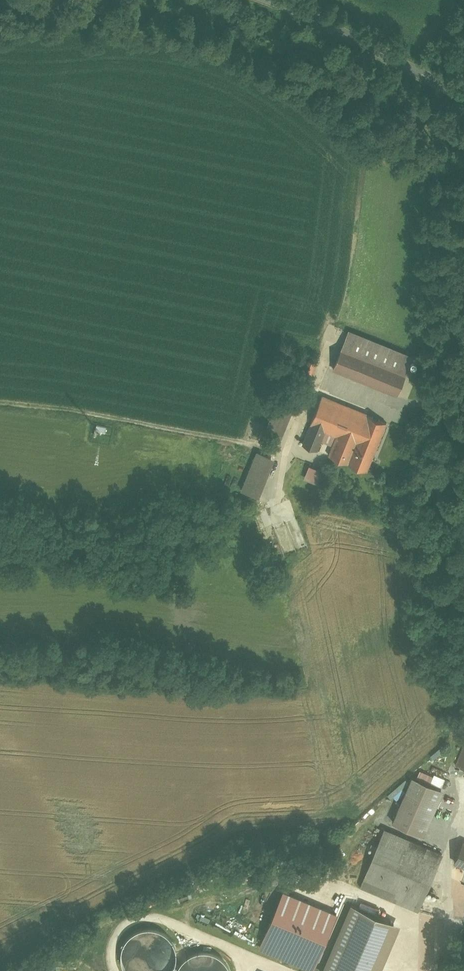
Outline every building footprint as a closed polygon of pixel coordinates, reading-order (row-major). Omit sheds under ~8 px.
[(416,355),(352,329),(336,368),(400,394),(416,355)] [(286,433),(297,403),(278,396),(267,427),(286,433)] [(389,422),(322,396),(304,442),(322,449),(330,428),(339,432),(330,454),(371,470),(389,422)] [(250,472),(247,480),(267,487),(277,458),(257,451),(250,472)] [(313,463),(306,478),(321,484),(327,469),(313,463)] [(445,785),(418,773),(398,819),(425,831),(445,785)] [(443,855),(410,840),(403,857),(378,846),(375,855),(432,879),(443,855)] [(463,842),(455,862),(463,866),(463,842)] [(432,879),(375,855),(369,869),(426,894),(426,893),(432,879)] [(440,899),(426,893),(426,894),(369,869),(365,878),(397,891),(422,902),(422,912),(438,917),(440,899)] [(284,891),(260,947),(312,969),(336,913),(284,891)] [(422,902),(397,891),(394,899),(419,910),(422,902)] [(353,902),(324,970),(385,970),(405,924),(353,902)] [(181,965),(178,946),(166,930),(155,931),(158,936),(158,938),(139,941),(139,944),(134,967),(129,967),(129,970),(232,970),(221,955),(210,952),(197,954),(180,966),(181,965)]
